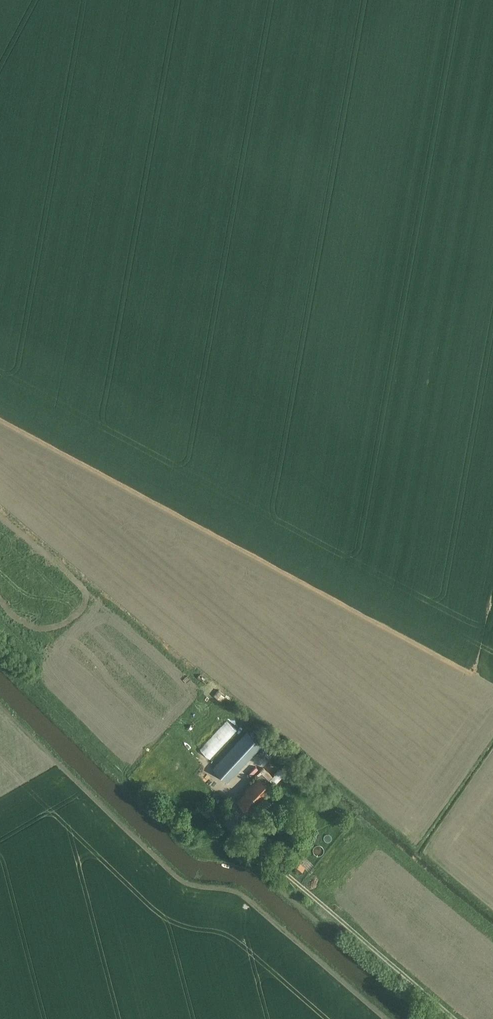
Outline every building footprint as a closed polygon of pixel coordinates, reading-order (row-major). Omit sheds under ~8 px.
[(246,734),(213,768),(228,782),(260,748),(262,746),(248,732),(246,734)] [(280,769),(270,779),(275,784),(285,773),(280,769)] [(247,791),(238,801),(249,811),(258,800),(259,802),(271,789),(257,776),(245,789),(247,791)] [(200,809),(212,820),(221,809),(210,799),(200,809)] [(300,863),(295,868),(300,873),(305,868),(300,863)]
